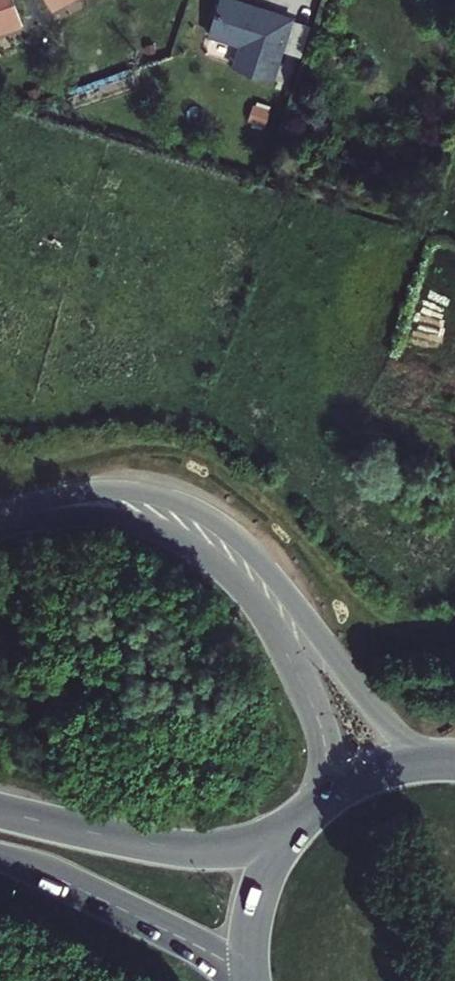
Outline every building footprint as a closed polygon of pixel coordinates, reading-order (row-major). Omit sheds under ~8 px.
[(22,22),(15,0),(0,0),(0,30),(22,22)] [(227,0),(220,0),(209,33),(242,44),(234,67),(272,79),(292,17),(262,7),(259,15),(251,13),(253,8),(227,0)]
